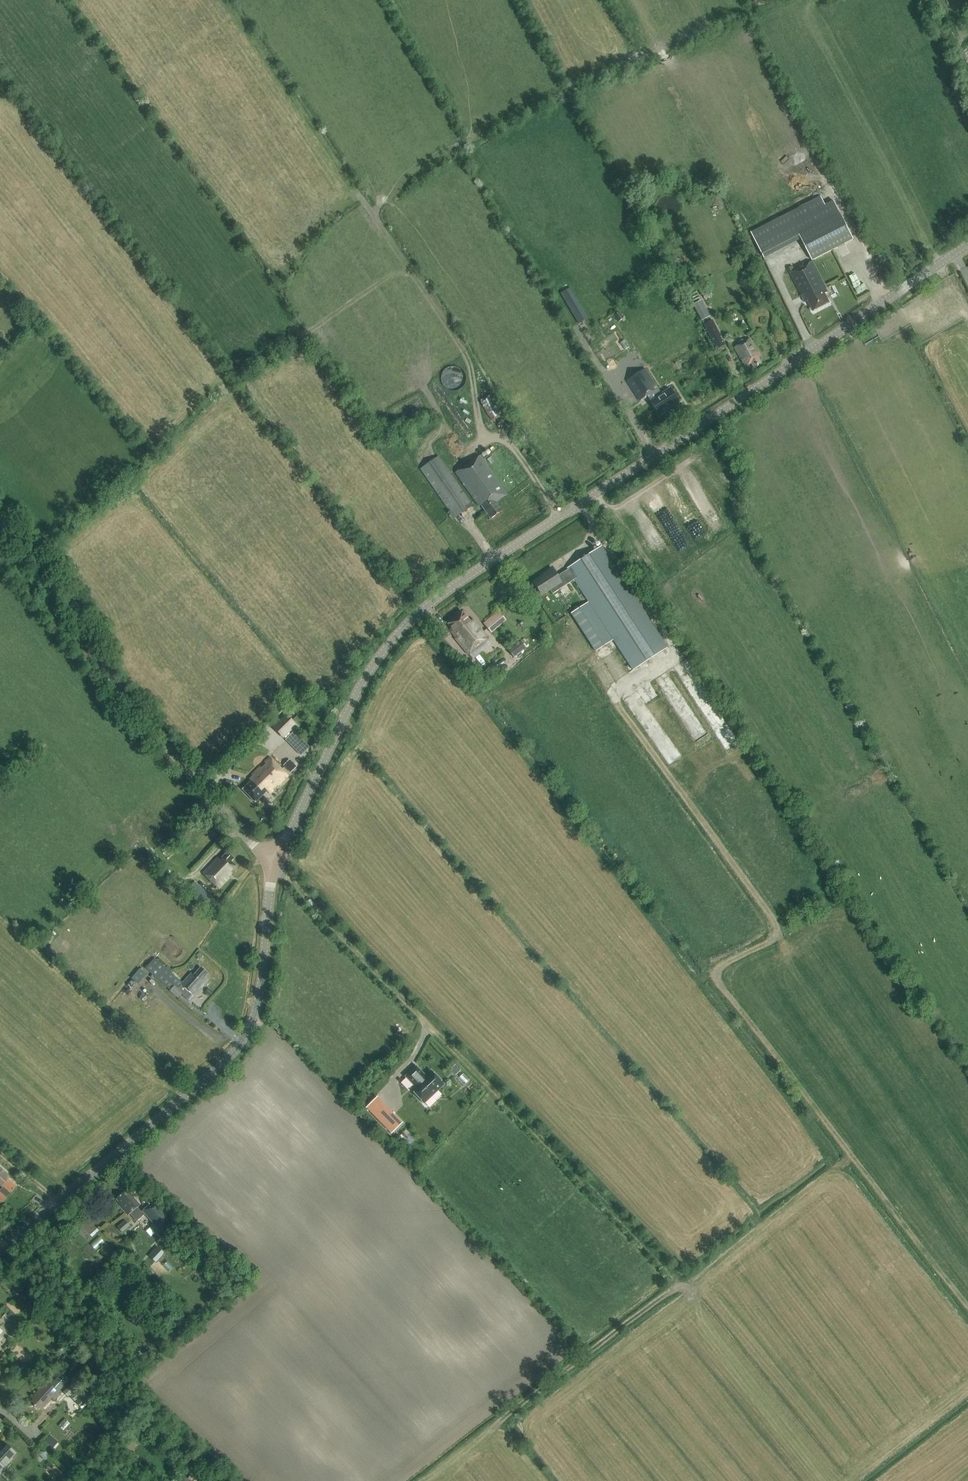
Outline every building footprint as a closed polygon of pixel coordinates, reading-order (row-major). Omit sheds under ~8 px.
[(854,240),(834,200),(827,204),(822,195),(752,232),(766,257),(772,254),(800,239),(813,261),(854,240)] [(880,263),(886,260),(883,254),(877,258),(880,263)] [(813,261),(795,270),(793,266),(788,269),(805,302),(808,300),(813,311),(829,303),(823,290),(826,289),(813,261)] [(561,294),(578,324),(588,318),(570,288),(561,294)] [(700,301),(693,305),(702,321),(709,317),(700,301)] [(619,311),(613,315),(618,322),(624,318),(619,311)] [(725,345),(712,321),(704,325),(716,349),(725,345)] [(608,358),(630,344),(617,322),(594,336),(608,358)] [(758,358),(761,357),(758,352),(757,353),(749,339),(744,342),(742,340),(739,342),(740,345),(734,348),(745,367),(751,364),(753,368),(761,364),(758,358)] [(659,415),(678,402),(669,388),(661,394),(656,386),(657,385),(647,370),(626,383),(636,398),(637,397),(639,401),(647,396),(650,401),(659,415)] [(480,401),(492,421),(502,415),(490,395),(480,401)] [(519,431),(512,434),(516,443),(523,440),(519,431)] [(383,440),(378,443),(380,449),(386,447),(383,440)] [(496,502),(508,494),(479,454),(454,472),(479,506),(481,505),(490,519),(502,511),(496,502)] [(473,506),(438,456),(420,469),(451,515),(448,516),(451,520),(473,506)] [(595,651),(613,640),(626,660),(632,670),(667,648),(647,618),(601,546),(567,568),(568,570),(557,576),(552,568),(543,574),(543,575),(533,582),(541,595),(550,590),(552,594),(559,589),(574,580),(589,602),(571,613),(595,651)] [(483,624),(491,634),(506,621),(498,611),(483,624)] [(468,655),(488,638),(473,619),(470,622),(462,612),(448,624),(458,637),(455,639),(468,655)] [(514,657),(526,648),(520,641),(508,650),(514,657)] [(510,668),(519,662),(516,658),(508,664),(510,668)] [(283,739),(297,726),(285,714),(272,727),(283,739)] [(302,756),(310,748),(295,733),(287,740),(302,756)] [(278,785),(288,776),(270,758),(265,763),(267,765),(262,769),(260,767),(252,775),(254,778),(243,790),(255,802),(267,791),(270,793),(273,790),(271,789),(276,784),(278,785)] [(266,797),(262,802),(267,807),(272,803),(266,797)] [(203,873),(204,873),(219,888),(229,878),(228,876),(238,867),(232,861),(234,858),(227,851),(220,859),(218,857),(203,873)] [(210,914),(218,904),(194,882),(186,892),(210,914)] [(191,973),(182,983),(179,980),(171,973),(165,967),(156,978),(162,983),(170,990),(170,991),(179,999),(182,995),(189,1001),(193,996),(208,980),(205,977),(207,973),(201,967),(194,975),(191,973)] [(205,992),(209,996),(213,992),(209,988),(205,992)] [(460,1070),(455,1065),(450,1070),(455,1075),(460,1070)] [(423,1074),(416,1066),(405,1077),(415,1087),(412,1090),(423,1103),(443,1084),(431,1071),(425,1077),(422,1074),(423,1074)] [(403,1123),(377,1097),(366,1107),(392,1133),(403,1123)] [(16,1186),(8,1178),(9,1176),(0,1169),(0,1185),(3,1188),(0,1191),(0,1203),(1,1203),(6,1197),(9,1193),(10,1193),(16,1186)] [(127,1216),(130,1214),(136,1221),(144,1214),(160,1232),(175,1218),(157,1198),(141,1212),(137,1207),(140,1205),(129,1192),(125,1195),(123,1192),(116,1199),(118,1201),(116,1203),(127,1216)] [(118,1227),(122,1233),(130,1226),(125,1221),(118,1227)] [(158,1246),(149,1256),(156,1263),(165,1254),(158,1246)] [(54,1373),(46,1382),(32,1398),(34,1399),(30,1403),(38,1410),(41,1406),(43,1408),(52,1398),(55,1400),(60,1394),(57,1392),(69,1378),(63,1373),(59,1377),(54,1373)] [(75,1390),(70,1385),(63,1392),(68,1397),(75,1390)] [(75,1391),(70,1396),(75,1401),(80,1396),(75,1391)] [(145,1433),(157,1423),(151,1415),(139,1426),(145,1433)] [(52,1434),(47,1441),(56,1448),(61,1441),(52,1434)] [(4,1469),(13,1459),(12,1458),(16,1453),(8,1445),(1,1452),(0,1452),(0,1475),(5,1470),(4,1469)] [(205,1480),(194,1470),(187,1477),(185,1475),(180,1480),(204,1480),(205,1480)]
